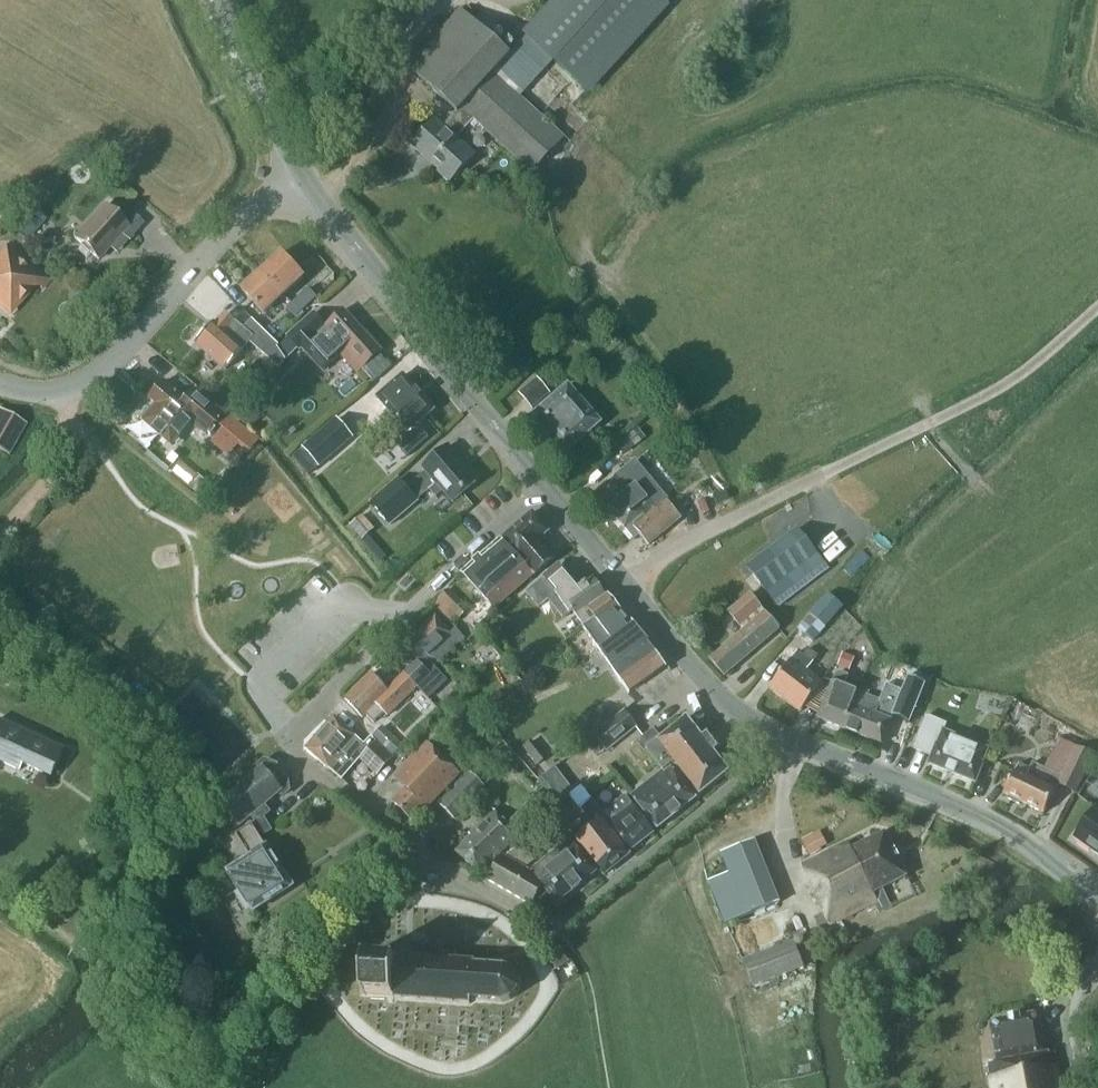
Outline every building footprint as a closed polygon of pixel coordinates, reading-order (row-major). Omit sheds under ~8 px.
[(663,0),(560,0),(508,56),(458,12),(406,70),(454,114),(441,129),(434,122),(411,149),(439,174),(438,176),(449,186),(474,158),(455,141),(473,121),(532,174),(563,139),(518,99),(553,61),(585,91),(666,3),(663,0)] [(27,209),(19,202),(4,220),(27,241),(46,220),(30,206),(27,209)] [(115,216),(104,206),(74,238),(97,260),(117,239),(124,245),(143,224),(124,206),(115,216)] [(12,247),(0,260),(0,302),(9,309),(34,282),(41,288),(49,279),(12,247)] [(261,272),(284,296),(303,278),(281,253),(261,272)] [(284,296),(261,272),(241,290),(264,315),(284,296)] [(301,295),(291,304),(299,313),(316,297),(308,288),(301,295)] [(291,304),(286,309),(293,318),(299,313),(291,304)] [(381,352),(344,311),(326,326),(313,311),(285,336),(287,338),(276,348),(286,360),(297,349),(299,352),(301,350),(322,373),(336,359),(336,358),(340,354),(357,373),(362,368),(363,369),(381,352)] [(253,337),(226,314),(216,325),(213,323),(208,328),(207,327),(193,342),(225,370),(242,350),(253,337)] [(264,354),(273,344),(263,334),(253,344),(264,354)] [(407,433),(434,411),(403,375),(377,398),(389,412),(382,417),(395,433),(402,427),(407,433)] [(532,411),(551,395),(537,378),(518,395),(532,411)] [(191,420),(206,434),(216,423),(222,415),(193,390),(183,400),(164,382),(149,399),(157,406),(154,410),(151,408),(141,419),(170,444),(191,420)] [(601,423),(568,385),(531,418),(532,419),(544,432),(543,433),(550,440),(562,453),(564,455),(601,423)] [(25,425),(0,410),(0,411),(0,452),(7,456),(25,425)] [(249,429),(256,420),(246,411),(239,420),(249,429)] [(247,454),(258,441),(225,412),(222,415),(216,423),(223,429),(211,442),(227,457),(237,445),(247,454)] [(318,467),(353,438),(337,418),(302,448),(318,467)] [(626,438),(617,446),(623,453),(632,445),(626,438)] [(462,462),(448,447),(422,468),(425,471),(406,488),(397,478),(370,502),(389,525),(416,501),(415,500),(428,488),(435,496),(442,490),(452,502),(476,481),(460,464),(462,462)] [(201,471),(197,476),(182,464),(174,473),(202,495),(213,481),(201,471)] [(636,486),(631,479),(624,471),(596,494),(623,526),(650,503),(644,496),(653,488),(645,478),(636,486)] [(720,503),(729,500),(725,492),(716,496),(720,503)] [(650,503),(623,526),(635,540),(640,535),(649,546),(682,518),(667,500),(656,510),(650,503)] [(501,540),(534,574),(535,575),(553,559),(537,541),(548,532),(531,513),(515,526),(501,540)] [(360,517),(350,526),(362,539),(372,530),(360,517)] [(829,543),(808,517),(795,528),(796,530),(791,534),(785,527),(773,537),(778,544),(746,569),(775,604),(825,565),(817,554),(829,543)] [(493,610),(534,574),(501,540),(461,574),(486,602),(466,619),(475,629),(494,611),(493,610)] [(588,611),(606,598),(593,579),(578,589),(558,565),(525,593),(538,609),(547,602),(561,620),(572,612),(583,627),(593,619),(588,611)] [(446,593),(436,603),(450,618),(460,609),(446,593)] [(779,630),(766,614),(750,595),(729,613),(740,627),(741,626),(745,631),(710,660),(724,677),(779,630)] [(593,619),(583,627),(582,627),(628,694),(665,666),(650,646),(651,645),(631,621),(629,622),(620,611),(608,596),(606,598),(588,611),(593,619)] [(827,600),(797,632),(812,646),(842,614),(827,600)] [(417,687),(416,688),(428,700),(448,681),(433,666),(464,637),(457,628),(449,635),(435,618),(403,647),(418,663),(405,675),(414,684),(417,687)] [(812,664),(818,657),(808,649),(802,657),(797,653),(768,689),(799,713),(821,684),(807,673),(813,665),(812,664)] [(849,671),(854,658),(842,654),(837,667),(849,671)] [(911,670),(907,678),(931,687),(935,678),(911,670)] [(842,729),(856,693),(844,688),(849,676),(840,672),(834,675),(817,719),(842,729)] [(414,684),(405,675),(404,674),(386,691),(371,675),(345,700),(362,717),(365,714),(374,723),(384,713),(387,716),(416,688),(417,687),(414,684)] [(911,689),(906,701),(918,706),(923,694),(911,689)] [(856,693),(842,729),(881,745),(896,708),(856,693)] [(442,724),(452,713),(445,706),(435,717),(442,724)] [(621,713),(585,743),(595,756),(603,750),(605,752),(638,727),(625,710),(621,713)] [(930,761),(928,764),(975,783),(983,764),(982,763),(988,749),(944,731),(947,724),(926,715),(912,749),(931,757),(929,761),(930,761)] [(369,749),(363,744),(333,718),(305,749),(341,780),(359,759),(369,749)] [(662,772),(670,767),(674,763),(700,796),(729,772),(712,752),(717,748),(706,735),(701,738),(685,718),(660,739),(653,730),(642,739),(649,748),(646,752),(662,772)] [(63,749),(0,721),(0,761),(19,770),(22,764),(50,776),(63,749)] [(384,728),(374,738),(393,756),(403,746),(384,728)] [(393,758),(382,747),(371,736),(363,744),(369,749),(359,759),(377,775),(393,758)] [(426,809),(460,773),(427,742),(393,778),(405,789),(392,802),(412,820),(424,807),(426,809)] [(1075,795),(1094,757),(1076,748),(1060,778),(1032,763),(1029,770),(1019,765),(1015,772),(1015,771),(1004,794),(1009,797),(1008,799),(1019,805),(1020,803),(1043,814),(1058,786),(1075,795)] [(257,823),(262,818),(269,812),(262,806),(278,792),(281,797),(288,791),(286,776),(282,777),(276,770),(278,766),(264,762),(257,767),(260,771),(220,804),(238,826),(251,816),(256,823),(257,823)] [(558,766),(541,778),(560,804),(577,792),(558,766)] [(670,767),(662,772),(646,784),(642,783),(635,788),(635,793),(631,796),(657,829),(696,799),(670,767)] [(453,819),(484,786),(471,774),(440,806),(453,819)] [(631,852),(653,833),(623,796),(608,809),(615,819),(609,824),(631,852)] [(1097,856),(1097,810),(1096,809),(1074,839),(1097,856)] [(499,854),(518,835),(494,810),(469,834),(471,836),(456,851),(478,871),(486,864),(487,865),(499,854)] [(257,823),(256,823),(252,825),(236,835),(250,857),(227,872),(253,913),(293,887),(293,886),(286,875),(285,876),(267,846),(266,847),(260,837),(270,830),(262,818),(257,823)] [(604,878),(629,857),(602,822),(577,842),(604,878)] [(892,853),(883,835),(850,852),(847,846),(801,870),(809,886),(807,887),(821,915),(814,919),(825,941),(839,934),(835,925),(873,906),(878,916),(891,909),(881,890),(905,878),(896,861),(897,860),(893,852),(892,853)] [(806,857),(819,851),(818,850),(812,837),(811,836),(799,841),(806,857)] [(540,877),(549,895),(556,905),(572,893),(573,894),(581,888),(580,887),(596,875),(570,841),(538,866),(520,847),(507,859),(540,877)] [(759,842),(723,856),(731,876),(710,884),(727,928),(784,906),(759,842)] [(507,859),(499,854),(487,865),(493,870),(487,880),(531,906),(533,904),(541,910),(549,895),(540,877),(507,859)] [(753,986),(803,966),(793,940),(743,960),(753,986)] [(475,962),(396,957),(396,960),(364,958),(362,995),(393,997),(393,999),(469,1004),(469,1000),(501,1003),(510,1000),(512,998),(516,992),(517,990),(518,982),(518,979),(514,973),(512,971),(505,968),(502,967),(474,966),(475,962)] [(1034,1016),(1033,1016),(1018,1018),(1018,1017),(1009,1019),(1009,1020),(994,1022),(990,1028),(996,1063),(987,1064),(991,1087),(1059,1087),(1053,1054),(1045,1055),(1039,1020),(1034,1016)]
